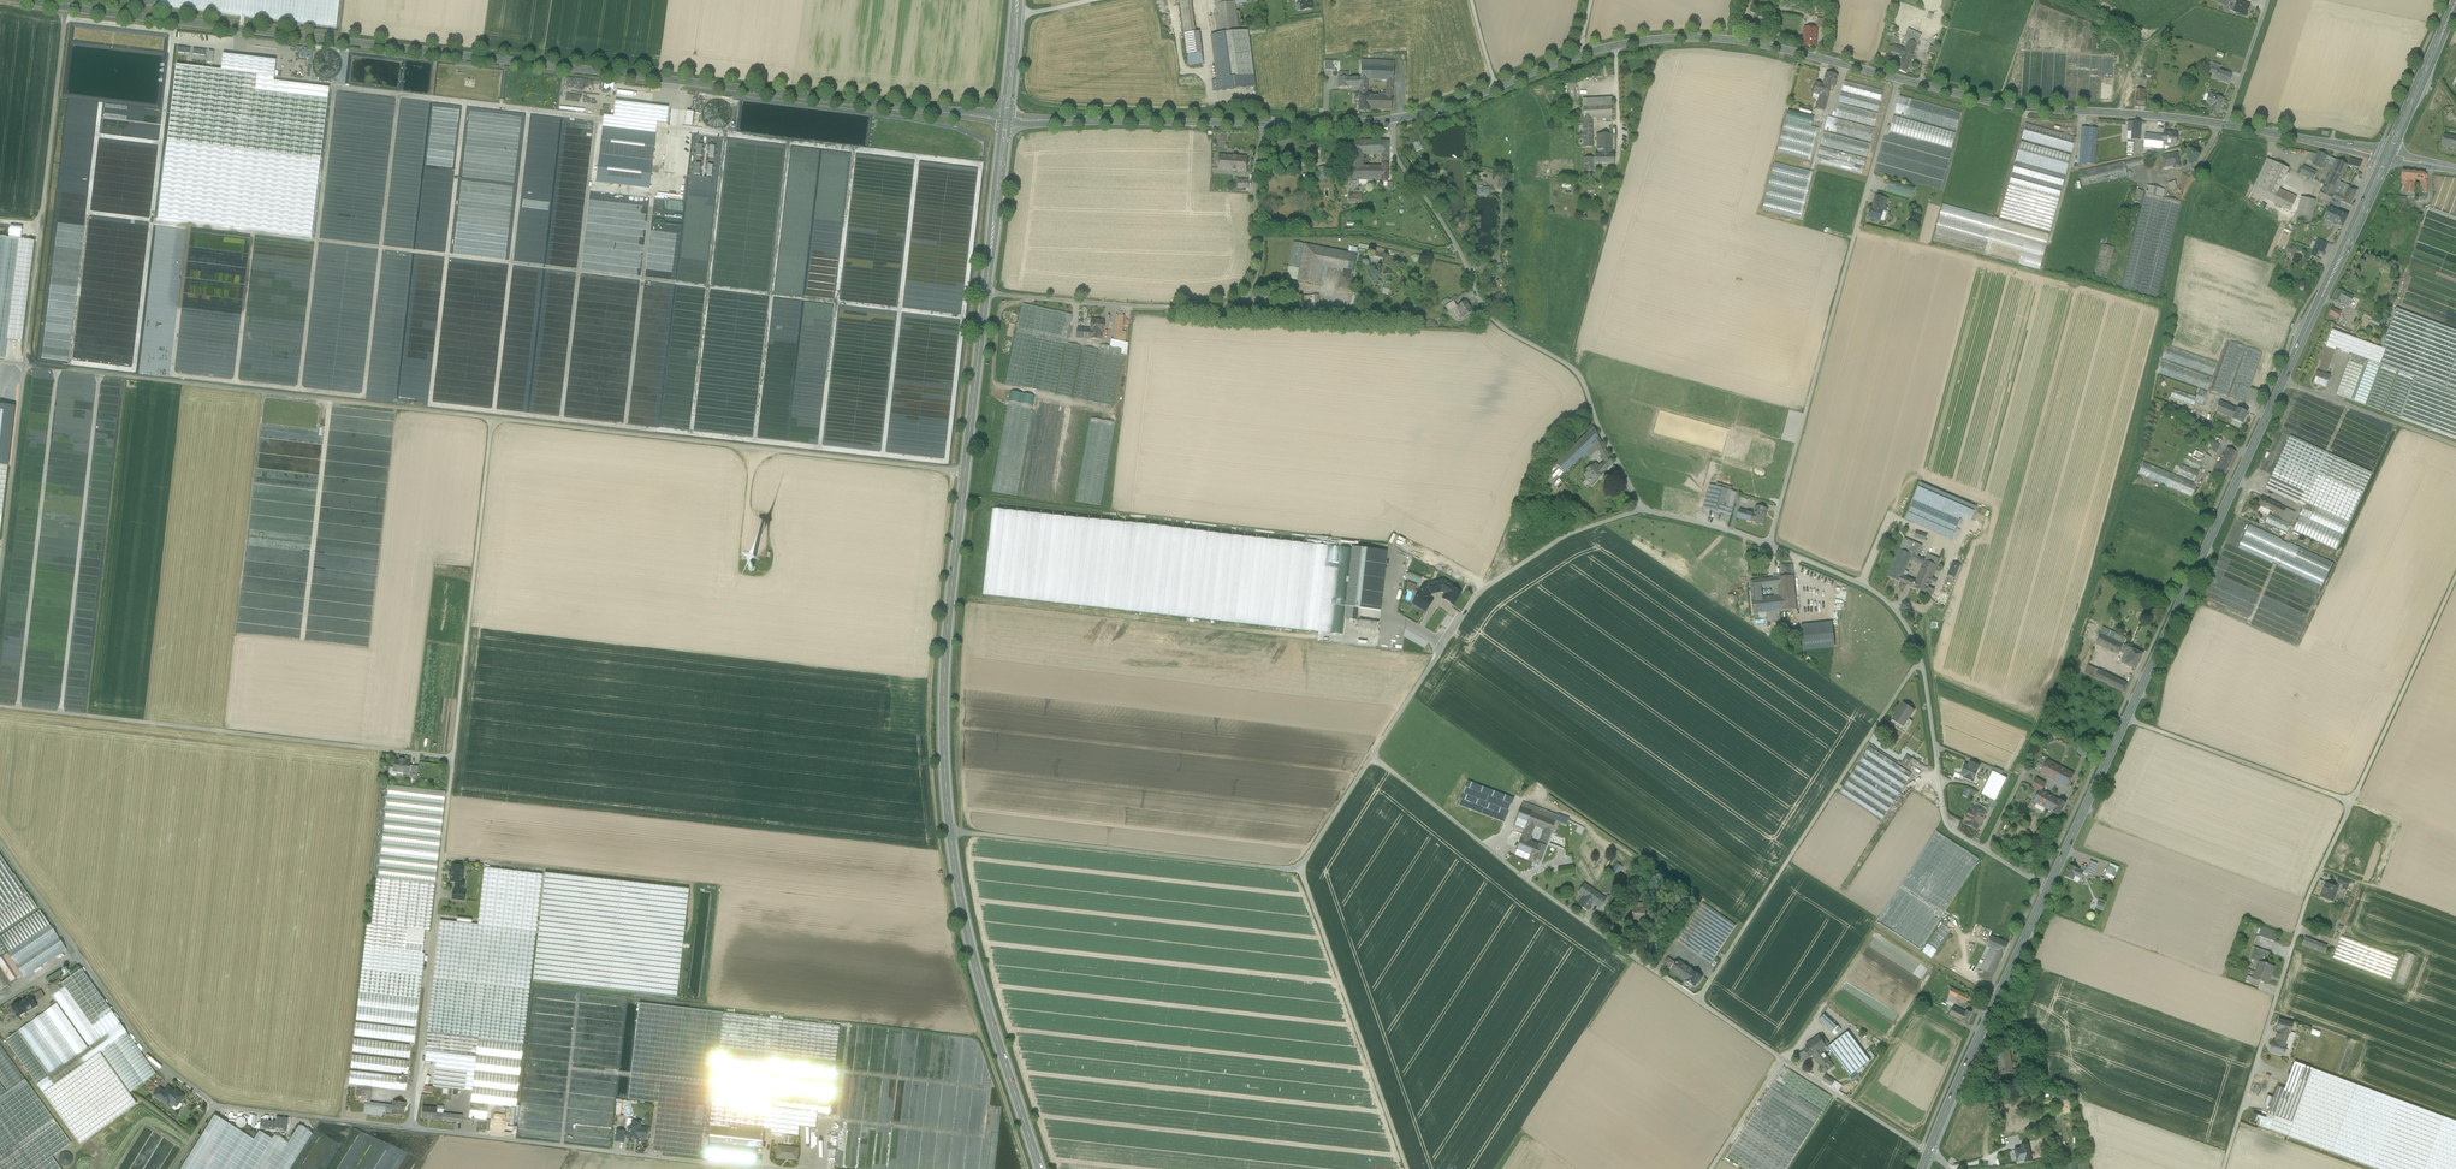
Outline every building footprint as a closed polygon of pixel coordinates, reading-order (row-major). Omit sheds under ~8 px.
[(1215,3),(1219,34),(1226,33),(1239,32),(1235,4),(1234,0),(1230,0),(1215,3)] [(1301,11),(1312,9),(1311,0),(1300,0),(1301,11)] [(2249,7),(2237,2),(2234,1),(2233,6),(2236,7),(2234,12),(2246,16),(2249,7)] [(1191,3),(1180,5),(1184,34),(1194,33),(1191,3)] [(1822,28),(1824,19),(1817,18),(1816,27),(1822,28)] [(1239,32),(1226,33),(1232,79),(1253,76),(1247,31),(1239,32)] [(1184,34),(1186,48),(1201,46),(1199,32),(1194,33),(1184,34)] [(1232,79),(1226,33),(1219,34),(1212,35),(1217,80),(1212,81),(1213,92),(1255,87),(1253,76),(1232,79)] [(1920,38),(1911,35),(1909,41),(1918,44),(1920,38)] [(1816,38),(1804,38),(1803,46),(1815,48),(1816,38)] [(1918,44),(1909,41),(1905,49),(1914,53),(1918,44)] [(1905,50),(1894,45),(1891,51),(1903,56),(1905,50)] [(1927,51),(1934,54),(1936,48),(1929,45),(1927,51)] [(1201,46),(1186,48),(1188,65),(1203,63),(1201,46)] [(1914,53),(1905,49),(1905,50),(1903,56),(1912,59),(1914,53)] [(178,56),(177,65),(202,68),(203,56),(196,55),(190,54),(189,57),(178,56)] [(276,61),(223,54),(221,70),(274,77),(276,61)] [(1912,59),(1903,56),(1901,61),(1910,65),(1912,59)] [(1333,61),(1325,61),(1325,70),(1333,71),(1333,61)] [(1910,65),(1901,61),(1897,70),(1906,73),(1910,65)] [(2221,66),(2213,63),(2210,73),(2217,75),(2216,79),(2222,81),(2225,73),(2219,71),(2221,66)] [(1394,68),(1361,66),(1360,78),(1360,80),(1367,80),(1386,81),(1393,81),(1394,68)] [(432,99),(176,70),(140,375),(396,405),(432,99)] [(1837,75),(1827,73),(1824,85),(1830,86),(1834,87),(1837,75)] [(2232,75),(2225,73),(2222,81),(2229,84),(2232,75)] [(1348,78),(1339,78),(1339,87),(1348,87),(1348,78)] [(1360,78),(1348,78),(1348,87),(1360,87),(1360,80),(1360,78)] [(2147,78),(2144,90),(2146,90),(2150,90),(2153,79),(2147,78)] [(1884,90),(1844,80),(1842,91),(1881,101),(1884,90)] [(1822,84),(1816,82),(1813,93),(1820,94),(1822,84)] [(1824,85),(1822,84),(1820,94),(1828,96),(1830,86),(1824,85)] [(2144,90),(2137,89),(2136,98),(2146,99),(2146,90),(2144,90)] [(1881,101),(1842,91),(1839,102),(1878,112),(1881,101)] [(1392,99),(1392,97),(1386,96),(1386,92),(1384,92),(1384,93),(1383,100),(1379,99),(1379,96),(1370,96),(1370,110),(1391,111),(1392,102),(1393,102),(1393,99),(1392,99)] [(1366,96),(1360,95),(1359,112),(1370,112),(1370,110),(1370,96),(1366,96)] [(1908,98),(1899,95),(1894,113),(1903,115),(1908,98)] [(2215,96),(2212,95),(2209,103),(2213,105),(2214,103),(2221,105),(2223,99),(2215,96)] [(1612,97),(1582,99),(1582,107),(1612,106),(1612,97)] [(1960,112),(1908,98),(1903,115),(1955,130),(1960,112)] [(2146,99),(2136,98),(2135,107),(2145,107),(2146,99)] [(1827,101),(1819,99),(1816,109),(1824,111),(1827,101)] [(600,115),(593,183),(647,189),(654,122),(665,123),(666,107),(612,101),(611,116),(600,115)] [(1878,113),(1838,103),(1835,116),(1874,126),(1878,113)] [(2221,105),(2214,103),(2213,105),(2209,114),(2217,117),(2221,105)] [(1611,118),(1612,106),(1582,107),(1583,119),(1591,119),(1601,118),(1611,118)] [(1814,116),(1788,109),(1777,152),(1810,161),(1818,129),(1811,127),(1814,116)] [(686,110),(683,125),(692,126),(695,112),(686,110)] [(1835,118),(1827,116),(1823,129),(1831,131),(1835,118)] [(1955,133),(1893,116),(1889,131),(1950,148),(1955,133)] [(1874,129),(1835,118),(1831,131),(1870,142),(1874,129)] [(1591,119),(1583,119),(1584,147),(1592,147),(1591,119)] [(2141,123),(2132,122),(2132,131),(2140,131),(2141,123)] [(2076,137),(2026,124),(2021,139),(2072,153),(2076,137)] [(2126,126),(2098,124),(2096,157),(2124,159),(2126,126)] [(2097,129),(2081,127),(2078,169),(2094,165),(2097,129)] [(1870,144),(1823,131),(1819,145),(1866,157),(1870,144)] [(2140,131),(2132,131),(2132,132),(2132,135),(2128,135),(2127,140),(2140,140),(2140,131)] [(2177,134),(2163,132),(2163,136),(2159,136),(2158,140),(2157,148),(2162,148),(2163,143),(2176,145),(2177,134)] [(1612,134),(1596,134),(1597,155),(1612,155),(1612,134)] [(2159,136),(2145,134),(2144,146),(2151,147),(2151,150),(2154,150),(2154,147),(2157,148),(2158,140),(2159,136)] [(2444,135),(2441,146),(2454,149),(2455,141),(2455,137),(2452,136),(2452,137),(2444,135)] [(1389,141),(1353,140),(1353,154),(1363,155),(1381,155),(1388,155),(1389,141)] [(2021,141),(2015,161),(2065,175),(2071,155),(2021,141)] [(1866,159),(1820,146),(1816,162),(1862,174),(1866,159)] [(2326,156),(2318,152),(2312,165),(2320,169),(2324,161),(2326,156)] [(2176,153),(2161,157),(2163,167),(2173,165),(2174,168),(2179,167),(2176,153)] [(1247,157),(1218,155),(1218,170),(1246,171),(1247,157)] [(1597,155),(1594,155),(1595,164),(1614,164),(1613,155),(1612,155),(1597,155)] [(1593,171),(1592,157),(1584,158),(1584,171),(1593,171)] [(2143,159),(2124,163),(2125,168),(2144,164),(2143,159)] [(2288,169),(2266,159),(2254,185),(2276,196),(2279,189),(2288,169)] [(2361,163),(2350,160),(2348,165),(2359,168),(2361,163)] [(2065,175),(2015,161),(1998,223),(2049,236),(2065,175)] [(2124,161),(2078,171),(2082,187),(2127,178),(2125,168),(2124,163),(2124,161)] [(2347,166),(2336,161),(2329,175),(2340,180),(2347,166)] [(945,169),(945,165),(920,162),(919,167),(925,168),(925,171),(929,171),(937,172),(937,168),(945,169)] [(1805,170),(1775,162),(1763,210),(1801,219),(1813,172),(1805,170)] [(1382,167),(1368,166),(1368,181),(1375,181),(1375,185),(1381,185),(1381,183),(1387,183),(1388,165),(1382,165),(1382,167)] [(1363,166),(1353,166),(1352,178),(1350,178),(1350,186),(1358,186),(1358,182),(1358,180),(1368,181),(1368,166),(1363,166)] [(2321,175),(2303,166),(2299,173),(2317,182),(2321,175)] [(1326,167),(1318,168),(1319,177),(1327,176),(1326,167)] [(2416,172),(2402,170),(2401,179),(2402,179),(2406,179),(2412,180),(2415,180),(2416,172)] [(2425,173),(2416,172),(2415,180),(2415,181),(2419,181),(2421,181),(2424,181),(2425,173)] [(2340,180),(2329,175),(2323,188),(2329,190),(2329,192),(2334,194),(2334,193),(2340,180)] [(1248,180),(1238,180),(1238,188),(1248,188),(1248,180)] [(1889,180),(1886,193),(1913,200),(1916,187),(1889,180)] [(2175,181),(2167,183),(2169,189),(2177,187),(2175,181)] [(2424,181),(2421,181),(2419,181),(2419,185),(2423,185),(2423,193),(2427,193),(2427,181),(2424,181)] [(1482,183),(1475,182),(1474,192),(1487,194),(1488,189),(1482,188),(1482,183)] [(2412,184),(2406,183),(2406,184),(2405,193),(2409,193),(2413,194),(2414,184),(2412,184)] [(2165,189),(2147,184),(2145,193),(2163,197),(2165,189)] [(2276,196),(2254,185),(2250,192),(2290,210),(2293,204),(2276,196)] [(2348,187),(2344,197),(2341,196),(2339,201),(2350,206),(2357,191),(2348,187)] [(2329,190),(2323,188),(2319,197),(2324,199),(2330,202),(2332,198),(2333,197),(2332,197),(2334,194),(2329,192),(2329,190)] [(2133,201),(2141,203),(2144,191),(2136,189),(2133,201)] [(2296,197),(2279,189),(2276,196),(2293,204),(2296,197)] [(598,193),(597,200),(618,203),(619,195),(598,193)] [(2163,197),(2145,193),(2120,288),(2156,298),(2181,202),(2163,197)] [(1885,198),(1876,196),(1874,204),(1882,206),(1885,198)] [(2297,215),(2311,218),(2315,200),(2301,197),(2297,215)] [(2407,198),(2400,197),(2399,204),(2406,205),(2407,198)] [(653,211),(652,219),(661,220),(661,219),(664,220),(665,210),(670,211),(669,217),(677,217),(678,212),(677,212),(677,205),(681,205),(682,202),(654,199),(653,207),(659,207),(659,211),(653,211)] [(1882,206),(1874,204),(1873,208),(1871,208),(1868,218),(1880,221),(1883,211),(1886,212),(1887,208),(1882,206)] [(1998,223),(1942,209),(1934,241),(2040,269),(2049,236),(1998,223)] [(2336,212),(2330,209),(2325,220),(2332,223),(2336,212)] [(2347,217),(2336,212),(2332,223),(2342,227),(2347,217)] [(2283,232),(2291,235),(2293,231),(2285,227),(2283,232)] [(0,237),(0,358),(5,359),(7,340),(23,342),(35,241),(0,237)] [(2328,243),(2317,239),(2312,250),(2323,254),(2328,243)] [(1305,245),(1293,242),(1288,267),(1300,269),(1305,245)] [(2093,273),(2106,277),(2114,247),(2101,244),(2093,273)] [(1326,249),(1305,245),(1300,269),(1297,281),(1319,285),(1326,251),(1326,249)] [(1367,252),(1374,254),(1382,256),(1384,249),(1369,245),(1367,252)] [(1350,254),(1356,255),(1357,249),(1349,247),(1348,255),(1350,256),(1350,254)] [(1346,255),(1326,251),(1323,266),(1343,270),(1346,255)] [(1348,255),(1346,255),(1343,270),(1352,272),(1356,255),(1350,254),(1350,256),(1348,255)] [(1374,254),(1373,260),(1382,263),(1400,267),(1401,260),(1382,256),(1374,254)] [(1300,269),(1288,267),(1286,278),(1297,281),(1300,269)] [(1352,272),(1343,270),(1341,277),(1339,289),(1349,291),(1351,279),(1352,272)] [(712,284),(723,286),(723,279),(713,277),(712,284)] [(2345,293),(2338,290),(2333,300),(2340,303),(2342,300),(2345,293)] [(2352,297),(2345,293),(2342,300),(2350,303),(2352,297)] [(1318,295),(1301,297),(1303,315),(1320,313),(1318,295)] [(1452,301),(1445,306),(1448,312),(1454,309),(1456,308),(1452,301)] [(1456,308),(1454,309),(1460,319),(1463,317),(1472,312),(1466,302),(1456,308)] [(1005,384),(1022,388),(1034,336),(1052,340),(1066,343),(1072,314),(1022,304),(1005,384)] [(2340,313),(2332,308),(2328,315),(2336,320),(2340,313)] [(2396,309),(2381,349),(2385,350),(2379,365),(2380,365),(2414,377),(2455,393),(2455,331),(2396,309)] [(473,320),(473,318),(476,318),(476,315),(472,314),(473,313),(466,312),(464,322),(468,322),(469,319),(473,320)] [(1124,316),(1116,315),(1114,331),(1122,331),(1124,316)] [(1104,321),(1091,320),(1090,330),(1077,328),(1076,338),(1101,340),(1101,336),(1100,334),(1097,334),(1097,331),(1103,332),(1104,321)] [(1122,331),(1114,331),(1113,343),(1125,344),(1126,332),(1122,331)] [(2381,349),(2332,331),(2326,347),(2335,351),(2336,349),(2351,354),(2366,360),(2379,365),(2385,350),(2381,349)] [(1041,392),(1052,340),(1034,336),(1022,388),(1041,392)] [(1055,395),(1066,343),(1052,340),(1041,392),(1055,395)] [(2230,342),(2212,392),(2227,397),(2245,347),(2230,342)] [(1081,346),(1067,343),(1056,395),(1070,398),(1081,346)] [(1112,346),(1101,344),(1099,350),(1110,352),(1110,354),(1111,354),(1112,351),(1111,351),(1112,346)] [(2217,363),(2167,345),(2162,359),(2213,377),(2217,363)] [(2326,347),(2324,346),(2319,360),(2322,361),(2318,373),(2326,376),(2335,351),(2326,347)] [(1097,349),(1084,347),(1073,399),(1086,402),(1097,349)] [(2246,348),(2229,398),(2244,403),(2262,353),(2246,348)] [(1110,352),(1099,350),(1093,378),(1105,380),(1110,354),(1110,352)] [(1111,354),(1110,354),(1105,380),(1099,404),(1113,407),(1124,357),(1111,354)] [(2366,360),(2351,354),(2348,361),(2363,367),(2366,360)] [(2212,378),(2161,360),(2157,373),(2207,391),(2212,378)] [(2363,367),(2348,361),(2336,394),(2365,405),(2380,365),(2379,365),(2366,360),(2363,367)] [(2414,377),(2380,365),(2365,405),(2399,418),(2414,377)] [(2318,373),(2317,373),(2314,383),(2326,388),(2330,377),(2326,376),(2318,373)] [(2207,392),(2176,382),(2176,381),(2160,376),(2156,389),(2195,402),(2202,405),(2207,392)] [(2414,377),(2399,418),(2455,439),(2455,393),(2414,377)] [(1105,380),(1093,378),(1088,402),(1099,404),(1105,380)] [(2195,402),(2156,389),(2154,392),(2193,406),(2195,402)] [(1007,400),(991,492),(1017,496),(1033,404),(1007,400)] [(2233,408),(2220,402),(2215,411),(2229,417),(2233,408)] [(2237,410),(2233,408),(2229,417),(2233,419),(2237,410)] [(2247,413),(2237,409),(2237,410),(2233,419),(2233,420),(2242,424),(2247,413)] [(1090,418),(1075,501),(1100,506),(1115,423),(1090,418)] [(1604,448),(1593,427),(1555,464),(1564,473),(1582,456),(1595,443),(1599,451),(1604,448)] [(2371,473),(2290,436),(2281,457),(2362,494),(2371,473)] [(1588,462),(1599,451),(1595,443),(1582,456),(1588,462)] [(2155,452),(2177,461),(2179,454),(2157,445),(2155,452)] [(2235,452),(2227,448),(2224,456),(2232,460),(2235,452)] [(2143,460),(2177,475),(2181,466),(2176,463),(2176,462),(2148,450),(2143,460)] [(2208,453),(2202,451),(2198,459),(2203,461),(2206,455),(2207,456),(2208,453)] [(1612,464),(1606,452),(1601,455),(1608,469),(1612,464)] [(2202,463),(2185,455),(2182,463),(2199,470),(2202,463)] [(2203,461),(2202,463),(2205,464),(2205,466),(2207,467),(2211,458),(2207,456),(2206,455),(2203,461)] [(2217,470),(2216,471),(2224,475),(2232,460),(2224,456),(2219,466),(2217,470)] [(2362,494),(2281,457),(2270,479),(2304,494),(2299,504),(2304,507),(2306,503),(2348,523),(2362,494)] [(1585,477),(1585,479),(1587,482),(1589,480),(1585,476),(1588,474),(1590,475),(1593,472),(1591,470),(1597,465),(1600,469),(1602,467),(1599,464),(1598,466),(1594,462),(1591,466),(1589,465),(1584,470),(1586,471),(1582,474),(1585,477)] [(2196,484),(2144,462),(2138,474),(2191,496),(2196,484)] [(2198,472),(2193,482),(2197,483),(2205,466),(2205,464),(2202,463),(2199,470),(2198,472)] [(2198,472),(2182,464),(2181,466),(2177,475),(2193,482),(2198,472)] [(1597,465),(1591,470),(1593,472),(1590,475),(1588,474),(1585,476),(1589,480),(1587,482),(1583,485),(1587,489),(1604,472),(1600,469),(1597,465)] [(2304,494),(2270,479),(2266,489),(2299,504),(2304,494)] [(1910,508),(1957,528),(1960,520),(1959,520),(1960,516),(1970,520),(1976,507),(1921,483),(1910,508)] [(1713,499),(1716,487),(1708,485),(1705,497),(1713,499)] [(1730,491),(1716,487),(1713,499),(1727,503),(1730,491)] [(1730,491),(1727,503),(1733,504),(1736,493),(1730,491)] [(1713,499),(1705,497),(1702,508),(1710,510),(1713,499)] [(2271,501),(2262,497),(2258,505),(2267,510),(2271,501)] [(1727,503),(1713,499),(1710,510),(1724,514),(1727,503)] [(2280,506),(2271,501),(2267,510),(2276,514),(2280,506)] [(1727,503),(1724,514),(1730,516),(1733,504),(1727,503)] [(2348,523),(2306,503),(2304,507),(2300,516),(2343,535),(2348,523)] [(1767,509),(1756,506),(1754,514),(1752,522),(1763,525),(1767,509)] [(2286,509),(2280,506),(2276,514),(2282,517),(2286,509)] [(1957,528),(1910,508),(1905,520),(1952,540),(1957,528)] [(1352,549),(992,509),(983,595),(1342,635),(1344,619),(1352,549)] [(1754,514),(1739,509),(1737,518),(1752,522),(1754,514)] [(2295,513),(2286,509),(2282,517),(2281,519),(2290,523),(2295,513)] [(2291,525),(2269,514),(2265,522),(2287,532),(2291,525)] [(2343,535),(2300,516),(2293,530),(2336,550),(2343,535)] [(2332,563),(2288,543),(2288,544),(2282,541),(2282,540),(2249,525),(2238,548),(2271,563),(2272,562),(2278,565),(2278,566),(2322,586),(2332,563)] [(1927,535),(1915,532),(1914,537),(1926,541),(1927,535)] [(1922,547),(1904,539),(1899,549),(1911,554),(1917,557),(1922,547)] [(1376,550),(1352,547),(1352,549),(1344,619),(1356,621),(1358,609),(1380,611),(1382,599),(1371,598),(1376,550)] [(1910,555),(1899,550),(1887,577),(1900,582),(1902,577),(1905,571),(1910,560),(1911,556),(1910,555)] [(1917,557),(1911,554),(1910,555),(1911,556),(1910,560),(1918,564),(1921,559),(1917,557)] [(1940,561),(1927,555),(1925,561),(1937,567),(1940,561)] [(1937,567),(1925,561),(1917,578),(1930,584),(1931,582),(1932,583),(1933,580),(1932,580),(1937,567)] [(1792,565),(1780,565),(1781,578),(1793,577),(1792,565)] [(1405,579),(1419,584),(1422,577),(1408,571),(1405,579)] [(1797,610),(1793,577),(1781,578),(1777,579),(1778,586),(1779,592),(1779,596),(1781,612),(1797,610)] [(1902,577),(1900,582),(1907,585),(1909,580),(1906,578),(1902,577)] [(1930,584),(1917,578),(1916,583),(1913,581),(1910,587),(1926,594),(1928,588),(1930,584)] [(1452,585),(1444,580),(1438,581),(1440,591),(1442,590),(1446,593),(1443,598),(1453,605),(1460,593),(1451,587),(1452,585)] [(1768,580),(1750,582),(1751,590),(1758,589),(1769,587),(1768,580)] [(1404,587),(1414,591),(1417,585),(1407,581),(1404,587)] [(1438,581),(1430,583),(1432,593),(1440,591),(1438,581)] [(1430,583),(1424,584),(1419,592),(1420,593),(1414,601),(1422,606),(1420,608),(1426,611),(1433,600),(1427,597),(1430,593),(1432,593),(1430,583)] [(1934,591),(1928,588),(1926,594),(1926,596),(1930,597),(1932,596),(1934,591)] [(1758,589),(1751,590),(1752,599),(1759,599),(1758,589)] [(1774,597),(1761,598),(1763,613),(1766,613),(1767,622),(1775,621),(1774,612),(1779,612),(1781,612),(1779,596),(1774,597)] [(1759,599),(1752,599),(1753,615),(1763,613),(1761,598),(1759,599)] [(1831,623),(1801,626),(1804,650),(1834,647),(1831,623)] [(2104,627),(2100,635),(2123,645),(2127,638),(2104,627)] [(2119,653),(2123,645),(2100,635),(2096,646),(2118,656),(2119,653)] [(2123,645),(2119,653),(2124,656),(2128,647),(2123,645)] [(2124,656),(2121,663),(2136,670),(2143,654),(2128,647),(2124,656)] [(2099,671),(2088,666),(2085,674),(2095,679),(2099,671)] [(2128,685),(2099,671),(2095,679),(2124,693),(2128,685)] [(1915,711),(1903,703),(1892,720),(1903,728),(1915,711)] [(1874,720),(1867,715),(1870,710),(1867,708),(1857,723),(1860,725),(1863,720),(1870,725),(1874,720)] [(1906,771),(1870,746),(1839,792),(1881,821),(1907,782),(1902,778),(1906,771)] [(2082,750),(2078,760),(2086,764),(2090,754),(2082,750)] [(1912,759),(1906,755),(1900,764),(1906,768),(1912,759)] [(2047,761),(2041,758),(2038,764),(2035,770),(2041,773),(2047,761)] [(405,761),(399,760),(399,761),(394,761),(393,768),(391,767),(390,768),(389,772),(392,775),(396,775),(397,772),(408,773),(409,766),(409,763),(404,762),(405,761)] [(2029,767),(2035,770),(2038,764),(2033,761),(2029,767)] [(2067,771),(2047,761),(2041,773),(2061,783),(2067,771)] [(1980,766),(1972,763),(1970,767),(1965,765),(1961,775),(1964,776),(1963,778),(1973,782),(1980,766)] [(418,767),(411,766),(410,774),(410,777),(417,777),(418,767)] [(1906,771),(1902,778),(1907,782),(1912,774),(1906,771)] [(2074,775),(2067,771),(2061,783),(2068,787),(2074,775)] [(2006,779),(1992,772),(1981,794),(1995,801),(2006,779)] [(1508,797),(1467,781),(1463,793),(1497,806),(1504,809),(1508,797)] [(2045,785),(2037,781),(2033,787),(2039,790),(2041,791),(2045,785)] [(445,792),(388,786),(378,878),(435,884),(445,792)] [(2033,787),(2028,798),(2034,801),(2039,790),(2033,787)] [(2041,791),(2039,790),(2034,801),(2054,812),(2059,801),(2041,791)] [(1497,806),(1463,793),(1458,805),(1493,818),(1497,806)] [(1508,797),(1504,809),(1509,811),(1514,799),(1508,797)] [(2054,812),(2053,814),(2059,817),(2066,803),(2060,800),(2059,801),(2054,812)] [(1533,807),(1522,803),(1521,808),(1531,812),(1533,807)] [(1504,809),(1497,806),(1493,818),(1505,823),(1509,811),(1504,809)] [(1985,813),(1972,806),(1969,812),(1967,816),(1965,819),(1965,820),(1967,821),(1965,824),(1977,830),(1981,822),(1982,822),(1983,819),(1983,818),(1985,813)] [(1557,816),(1533,807),(1531,812),(1555,821),(1557,816)] [(1531,812),(1521,808),(1516,819),(1534,827),(1544,830),(1551,833),(1555,821),(1531,812)] [(1568,821),(1557,816),(1555,821),(1566,826),(1568,821)] [(1534,827),(1516,819),(1513,827),(1531,834),(1534,827)] [(1544,830),(1538,844),(1545,847),(1551,833),(1544,830)] [(1936,832),(1878,921),(1920,948),(1978,859),(1936,832)] [(1538,845),(1521,838),(1516,850),(1533,857),(1538,845)] [(1545,847),(1538,844),(1538,845),(1533,857),(1534,857),(1533,858),(1540,861),(1545,847)] [(1533,857),(1516,850),(1514,856),(1532,863),(1533,858),(1534,857),(1533,857)] [(0,855),(0,911),(27,893),(14,873),(13,874),(0,855)] [(2098,864),(2090,861),(2087,868),(2094,872),(2098,864)] [(1612,871),(1618,874),(1622,866),(1616,863),(1612,871)] [(2105,873),(2115,877),(2119,867),(2109,863),(2105,873)] [(459,865),(457,864),(455,866),(452,865),(451,871),(450,870),(449,875),(451,876),(450,882),(458,883),(457,891),(463,892),(464,883),(461,883),(463,867),(460,866),(459,865)] [(1573,865),(1558,868),(1559,875),(1574,873),(1573,865)] [(2078,869),(2070,866),(2065,876),(2078,882),(2083,872),(2080,870),(2078,869)] [(2094,872),(2087,868),(2082,866),(2080,870),(2083,872),(2092,877),(2094,872)] [(478,925),(440,920),(433,978),(529,990),(542,874),(484,868),(478,925)] [(687,892),(547,876),(535,981),(675,997),(687,892)] [(378,878),(377,878),(372,924),(406,928),(425,930),(429,931),(435,884),(378,878)] [(2349,883),(2339,879),(2337,883),(2344,885),(2342,889),(2346,890),(2349,883)] [(1600,895),(1584,884),(1579,892),(1585,896),(1579,905),(1587,910),(1593,901),(1596,904),(1597,901),(1596,900),(1600,895)] [(2337,889),(2326,884),(2323,892),(2322,892),(2320,897),(2325,899),(2325,900),(2329,901),(2330,901),(2332,902),(2337,889)] [(457,891),(453,891),(452,899),(464,901),(465,892),(457,891)] [(38,908),(28,893),(27,893),(0,911),(0,932),(38,908)] [(1605,899),(1600,895),(1596,900),(1597,901),(1596,904),(1600,907),(1605,899)] [(1605,899),(1600,907),(1603,909),(1608,901),(1605,899)] [(1736,926),(1703,903),(1677,942),(1680,944),(1686,948),(1710,964),(1736,926)] [(1646,909),(1642,909),(1634,909),(1633,909),(1633,920),(1646,920),(1646,914),(1646,909)] [(0,935),(0,942),(8,953),(50,925),(40,910),(0,935)] [(1944,919),(1939,927),(1947,933),(1950,930),(1946,926),(1949,922),(1947,921),(1947,920),(1946,920),(1944,919)] [(372,924),(367,924),(364,947),(404,951),(406,928),(372,924)] [(50,925),(8,953),(22,975),(24,978),(66,950),(50,925)] [(1939,927),(1922,951),(1931,957),(1948,933),(1947,933),(1939,927)] [(2278,932),(2262,927),(2258,936),(2274,942),(2278,932)] [(425,930),(406,928),(404,951),(422,953),(425,930)] [(2009,943),(1991,936),(1986,947),(1990,949),(2003,954),(2009,943)] [(2399,958),(2341,936),(2333,958),(2390,980),(2399,958)] [(2320,944),(2305,938),(2302,945),(2318,951),(2320,944)] [(1686,948),(1680,944),(1677,949),(1683,953),(1686,948)] [(2327,946),(2320,944),(2318,951),(2325,953),(2327,946)] [(404,951),(364,947),(359,993),(419,1000),(424,953),(422,953),(404,951)] [(2270,954),(2255,948),(2250,960),(2259,963),(2259,962),(2266,965),(2270,954)] [(2003,954),(1990,949),(1981,970),(1985,971),(1985,970),(1987,971),(1988,968),(1990,969),(1992,966),(1997,968),(2003,954)] [(8,953),(3,957),(0,959),(0,968),(10,983),(17,979),(17,978),(22,975),(8,953)] [(2406,953),(2395,982),(2406,986),(2417,957),(2406,953)] [(1675,963),(1668,959),(1664,966),(1670,970),(1675,963)] [(1688,968),(1679,962),(1678,965),(1673,972),(1683,978),(1687,972),(1686,971),(1688,968)] [(2266,965),(2259,962),(2259,963),(2253,978),(2253,979),(2260,982),(2267,984),(2273,968),(2266,965)] [(1987,971),(1985,970),(1985,971),(1981,980),(1990,983),(1997,968),(1992,966),(1990,969),(1988,968),(1987,971)] [(0,968),(0,990),(7,985),(10,983),(0,968)] [(1693,971),(1688,968),(1686,971),(1687,972),(1683,978),(1687,981),(1686,981),(1695,987),(1700,980),(1701,981),(1703,977),(1693,971)] [(82,969),(61,984),(101,1039),(121,1025),(82,969)] [(60,971),(46,979),(48,984),(63,975),(60,971)] [(2260,982),(2253,979),(2253,978),(2251,977),(2249,983),(2259,987),(2260,982)] [(529,990),(433,978),(427,1032),(428,1032),(478,1038),(523,1043),(529,990)] [(61,984),(59,980),(47,988),(89,1047),(101,1039),(61,984)] [(1951,988),(1949,995),(1956,998),(1967,1003),(1970,996),(1951,988)] [(41,990),(33,995),(37,1001),(45,996),(41,990)] [(419,1000),(359,993),(356,1020),(416,1027),(419,1000)] [(33,995),(21,1003),(25,1009),(35,1002),(37,1001),(33,995)] [(1949,995),(1947,1004),(1948,1005),(1952,1006),(1956,998),(1949,995)] [(21,1002),(12,1008),(19,1018),(28,1012),(21,1003),(21,1002)] [(35,1002),(25,1009),(28,1012),(28,1013),(38,1007),(35,1002)] [(724,1013),(639,1003),(628,1099),(658,1103),(653,1151),(699,1156),(704,1119),(712,1120),(712,1119),(714,1103),(718,1064),(720,1048),(724,1013)] [(88,1048),(57,1004),(46,1012),(77,1056),(88,1048)] [(1944,1013),(1962,1021),(1966,1013),(1952,1006),(1948,1005),(1944,1013)] [(1972,1013),(1966,1010),(1966,1013),(1962,1021),(1967,1023),(1972,1013)] [(784,1016),(771,1014),(770,1018),(724,1013),(720,1048),(836,1061),(840,1026),(783,1019),(784,1016)] [(74,1058),(43,1014),(32,1021),(63,1066),(74,1058)] [(1838,1026),(1824,1014),(1819,1020),(1832,1032),(1838,1026)] [(2293,1024),(2279,1019),(2276,1030),(2278,1030),(2290,1034),(2290,1032),(2293,1024)] [(416,1029),(355,1022),(354,1036),(414,1043),(416,1029)] [(61,1067),(30,1023),(18,1031),(49,1075),(61,1067)] [(100,1052),(127,1033),(121,1025),(101,1039),(89,1047),(88,1048),(77,1056),(74,1058),(63,1066),(61,1067),(49,1075),(48,1076),(37,1084),(42,1093),(100,1052)] [(1838,1026),(1832,1032),(1835,1035),(1841,1029),(1838,1026)] [(2321,1031),(2313,1028),(2310,1035),(2319,1038),(2321,1031)] [(2290,1034),(2278,1030),(2275,1042),(2287,1046),(2286,1047),(2290,1049),(2295,1034),(2290,1032),(2290,1034)] [(1874,1057),(1854,1031),(1831,1049),(1851,1075),(1874,1057)] [(48,1076),(17,1032),(5,1040),(37,1084),(48,1076)] [(478,1038),(428,1032),(426,1051),(470,1056),(471,1053),(476,1054),(478,1038)] [(1832,1032),(1809,1048),(1813,1055),(1821,1049),(1836,1039),(1832,1032)] [(127,1033),(100,1052),(129,1093),(156,1074),(127,1033)] [(411,1045),(353,1038),(352,1052),(409,1059),(411,1045)] [(478,1038),(476,1054),(468,1118),(471,1119),(471,1120),(473,1120),(473,1119),(478,1119),(490,1121),(514,1124),(523,1043),(478,1038)] [(2275,1042),(2273,1041),(2270,1052),(2284,1056),(2286,1047),(2287,1046),(2275,1042)] [(0,1045),(0,1080),(8,1091),(25,1079),(0,1045)] [(836,1061),(720,1048),(718,1064),(773,1070),(772,1073),(718,1066),(716,1082),(771,1089),(770,1091),(716,1085),(714,1101),(769,1107),(768,1110),(767,1124),(773,1125),(773,1122),(775,1111),(775,1108),(830,1114),(831,1098),(777,1092),(777,1089),(832,1096),(834,1080),(779,1073),(779,1071),(834,1077),(836,1061)] [(1808,1048),(1797,1056),(1801,1063),(1813,1055),(1809,1048),(1808,1048)] [(1830,1062),(1821,1049),(1813,1055),(1822,1068),(1822,1067),(1825,1072),(1833,1067),(1830,1062)] [(2009,1050),(1996,1052),(1997,1061),(2002,1060),(2010,1058),(2009,1050)] [(426,1051),(425,1051),(420,1097),(465,1102),(471,1056),(426,1051)] [(100,1052),(42,1093),(79,1144),(136,1104),(129,1094),(129,1093),(100,1052)] [(409,1061),(352,1055),(350,1068),(407,1075),(409,1061)] [(2010,1058),(2002,1060),(1997,1061),(2000,1075),(2013,1073),(2010,1058)] [(2277,1087),(2265,1118),(2262,1117),(2258,1126),(2288,1137),(2313,1069),(2294,1062),(2284,1089),(2277,1087)] [(1775,1080),(1823,1112),(1832,1098),(1784,1067),(1775,1080)] [(2313,1069),(2288,1137),(2375,1168),(2424,1168),(2443,1117),(2313,1069)] [(350,1070),(348,1085),(357,1086),(372,1087),(405,1092),(407,1077),(403,1077),(404,1076),(402,1076),(401,1077),(350,1070)] [(1835,1082),(1825,1076),(1822,1081),(1831,1087),(1835,1082)] [(53,1119),(25,1079),(8,1091),(7,1092),(0,1097),(0,1157),(53,1119)] [(1823,1112),(1775,1080),(1754,1112),(1802,1144),(1823,1112)] [(2001,1080),(1988,1083),(1990,1092),(2003,1089),(2001,1080)] [(1835,1082),(1831,1087),(1838,1091),(1842,1086),(1835,1082)] [(178,1094),(168,1086),(164,1091),(160,1097),(160,1098),(166,1102),(167,1100),(174,1106),(173,1107),(177,1110),(181,1104),(180,1103),(185,1096),(179,1092),(178,1094)] [(160,1088),(154,1095),(159,1099),(160,1098),(160,1097),(164,1091),(160,1088)] [(362,1090),(362,1095),(361,1101),(365,1102),(370,1103),(371,1091),(362,1090)] [(2274,1092),(2270,1090),(2265,1105),(2269,1107),(2274,1092)] [(370,1103),(365,1102),(363,1114),(382,1116),(383,1112),(392,1113),(393,1105),(370,1103)] [(404,1103),(393,1102),(392,1113),(392,1115),(403,1116),(404,1103)] [(760,1109),(714,1103),(712,1119),(712,1120),(757,1125),(758,1125),(760,1109)] [(437,1108),(422,1107),(421,1119),(436,1120),(436,1113),(437,1108)] [(768,1110),(760,1109),(758,1125),(761,1125),(761,1126),(764,1127),(765,1126),(767,1126),(767,1124),(768,1110)] [(521,1119),(530,1119),(530,1121),(536,1121),(537,1112),(521,1112),(521,1119)] [(1754,1112),(1727,1154),(1750,1168),(1786,1168),(1802,1144),(1754,1112)] [(436,1113),(436,1120),(462,1123),(462,1116),(443,1114),(436,1113)] [(2258,1126),(2262,1117),(2254,1114),(2250,1123),(2258,1126)] [(180,1168),(199,1168),(227,1123),(214,1115),(180,1168)] [(288,1119),(276,1117),(275,1122),(274,1131),(286,1132),(288,1119)] [(2443,1117),(2424,1168),(2455,1168),(2455,1122),(2443,1117)] [(0,1157),(0,1168),(61,1168),(52,1157),(71,1143),(53,1119),(0,1157)] [(490,1121),(478,1119),(477,1130),(489,1131),(490,1121)] [(781,1119),(776,1119),(776,1123),(773,1122),(773,1125),(772,1131),(792,1134),(794,1121),(781,1119)] [(275,1122),(260,1120),(259,1129),(274,1131),(275,1122)] [(757,1125),(712,1120),(709,1143),(727,1145),(730,1125),(757,1128),(757,1125)] [(490,1121),(489,1131),(512,1134),(514,1124),(490,1121)] [(636,1122),(632,1121),(631,1127),(628,1126),(627,1138),(633,1139),(634,1138),(646,1139),(647,1129),(640,1128),(639,1126),(640,1125),(640,1123),(639,1121),(637,1121),(636,1122)] [(711,1122),(706,1122),(702,1157),(707,1157),(711,1122)] [(272,1139),(259,1131),(253,1140),(227,1123),(199,1168),(253,1168),(272,1139)] [(757,1128),(730,1125),(727,1145),(757,1148),(762,1149),(764,1129),(757,1128)] [(624,1131),(617,1130),(615,1141),(623,1142),(624,1131)] [(727,1145),(709,1143),(708,1157),(755,1162),(757,1148),(727,1145)] [(2028,1145),(2021,1146),(2022,1149),(2015,1151),(2017,1162),(2025,1161),(2025,1163),(2031,1161),(2028,1145)] [(798,1149),(778,1146),(777,1158),(786,1159),(786,1158),(797,1159),(798,1149)] [(62,1153),(62,1165),(71,1165),(71,1152),(62,1153)] [(2078,1162),(2079,1168),(2090,1168),(2089,1161),(2078,1162)]
